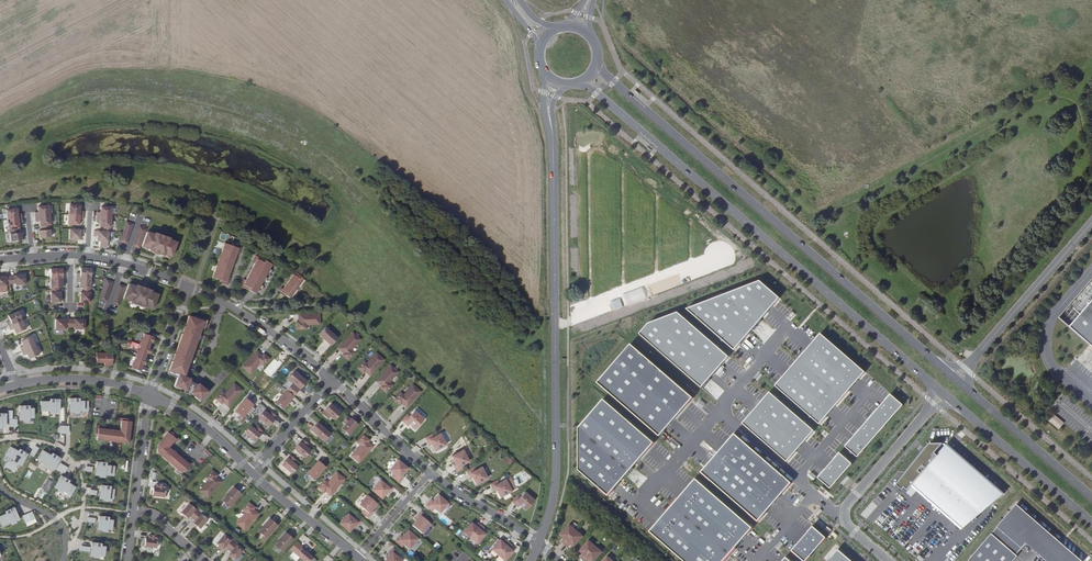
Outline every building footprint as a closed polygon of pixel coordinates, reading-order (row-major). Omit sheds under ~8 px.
[(48,205),(37,206),(38,212),(34,212),(35,217),(49,215),(48,205)] [(69,205),(69,215),(83,216),(84,211),(80,211),(80,205),(69,205)] [(96,212),(96,216),(111,217),(111,207),(100,207),(100,212),(96,212)] [(6,210),(7,220),(22,218),(21,214),(17,214),(17,209),(6,210)] [(49,215),(35,217),(35,221),(39,221),(40,226),(41,226),(49,225),(51,225),(49,215)] [(69,215),(68,225),(79,225),(79,220),(83,220),(83,216),(69,215)] [(111,217),(96,216),(96,221),(99,221),(99,227),(110,227),(111,217)] [(8,229),(9,229),(17,228),(19,228),(18,223),(22,222),(22,218),(7,220),(8,229)] [(133,224),(127,222),(120,241),(126,244),(133,224)] [(51,237),(49,225),(41,226),(42,231),(39,231),(39,238),(51,237)] [(146,229),(140,227),(133,246),(139,248),(146,229)] [(9,229),(11,241),(22,240),(21,233),(18,233),(17,228),(9,229)] [(84,230),(69,229),(69,239),(80,240),(80,234),(83,235),(84,230)] [(108,232),(94,231),(94,236),(97,236),(97,241),(108,242),(108,232)] [(154,235),(146,233),(141,247),(149,250),(148,251),(162,257),(163,255),(170,258),(175,243),(168,240),(168,239),(154,234),(154,235)] [(231,246),(224,243),(220,256),(222,256),(218,266),(216,265),(212,277),(219,280),(218,282),(227,285),(230,278),(228,277),(231,270),(229,270),(231,265),(232,266),(236,254),(238,255),(241,247),(232,244),(231,246)] [(271,264),(255,256),(252,262),(254,264),(245,280),(243,279),(239,286),(256,294),(271,264)] [(76,273),(76,277),(91,278),(91,268),(80,268),(80,273),(76,273)] [(62,269),(50,269),(50,278),(64,278),(64,274),(62,274),(62,271),(62,269)] [(303,279),(292,271),(291,274),(293,275),(282,289),(280,288),(279,290),(289,298),(292,294),(294,295),(302,284),(300,283),(303,279)] [(10,276),(10,285),(15,285),(15,286),(25,286),(25,275),(10,276)] [(0,276),(0,287),(6,287),(6,285),(10,285),(10,276),(0,276)] [(91,278),(76,277),(76,282),(79,282),(79,288),(81,288),(90,288),(91,278)] [(65,282),(64,278),(50,278),(50,288),(59,287),(62,287),(62,285),(62,283),(65,282)] [(1059,318),(1070,327),(1091,302),(1091,279),(1059,318)] [(113,282),(107,280),(99,299),(106,301),(113,282)] [(686,309),(735,351),(778,300),(758,283),(686,309)] [(126,287),(119,284),(112,304),(119,306),(126,287)] [(136,287),(129,284),(123,299),(131,302),(130,303),(144,308),(145,307),(152,309),(158,295),(150,292),(151,291),(137,285),(136,287)] [(59,287),(50,288),(50,302),(60,302),(60,292),(59,292),(59,287)] [(79,303),(90,303),(90,292),(90,288),(81,288),(81,292),(79,292),(79,303)] [(1070,327),(1091,346),(1091,302),(1070,327)] [(6,322),(8,326),(21,320),(17,311),(7,315),(10,320),(6,322)] [(786,317),(790,321),(796,315),(792,311),(786,317)] [(701,388),(727,356),(677,313),(647,324),(639,335),(701,388)] [(319,314),(298,315),(298,322),(296,322),(296,330),(306,329),(306,325),(320,324),(319,314)] [(194,318),(188,316),(185,324),(188,325),(190,326),(186,336),(184,335),(184,334),(182,333),(175,352),(178,352),(180,352),(177,363),(175,362),(172,361),(167,374),(177,377),(174,386),(184,390),(186,391),(186,389),(188,390),(187,394),(190,396),(191,394),(199,401),(208,392),(198,383),(197,385),(193,389),(188,386),(190,379),(183,376),(188,364),(188,365),(194,348),(200,331),(201,328),(204,329),(206,320),(194,316),(194,318)] [(70,319),(55,319),(55,329),(66,329),(66,327),(70,327),(70,319)] [(84,319),(70,319),(70,327),(74,327),(74,329),(84,329),(84,319)] [(21,320),(8,326),(10,330),(13,329),(15,334),(25,329),(21,320)] [(337,338),(325,327),(318,335),(330,345),(337,338)] [(133,361),(131,368),(140,371),(143,365),(144,365),(146,360),(145,359),(147,353),(148,354),(150,349),(149,348),(151,342),(152,343),(154,337),(153,337),(144,333),(142,339),(142,338),(139,345),(140,345),(138,350),(138,349),(135,357),(136,357),(134,361),(133,361)] [(352,333),(338,349),(344,353),(342,355),(348,360),(354,353),(351,350),(360,340),(352,333)] [(774,386),(818,424),(864,372),(820,334),(774,386)] [(19,347),(21,351),(35,345),(31,336),(21,341),(23,346),(19,347)] [(35,345),(21,351),(23,356),(26,354),(29,359),(39,355),(35,345)] [(693,397),(632,346),(599,384),(660,436),(693,397)] [(262,356),(257,351),(243,367),(251,374),(260,363),(263,366),(269,359),(263,354),(262,356)] [(107,365),(112,365),(112,356),(107,356),(107,353),(96,353),(96,363),(105,363),(107,363),(107,365)] [(366,364),(363,361),(357,368),(363,373),(364,372),(370,376),(384,360),(376,353),(366,364)] [(398,372),(390,366),(376,382),(381,386),(380,388),(385,393),(392,386),(389,383),(398,372)] [(287,379),(292,383),(288,387),(295,393),(306,381),(294,371),(287,379)] [(189,381),(188,386),(193,389),(197,385),(189,381)] [(225,394),(222,392),(215,399),(221,404),(223,402),(228,407),(242,391),(234,384),(225,394)] [(307,393),(312,387),(308,384),(303,390),(307,393)] [(403,396),(400,393),(394,400),(400,405),(401,403),(406,408),(420,392),(412,385),(403,396)] [(286,390),(275,402),(283,409),(293,397),(286,390)] [(814,431),(769,393),(742,424),(787,461),(814,431)] [(845,447),(856,457),(902,405),(891,395),(845,447)] [(69,404),(69,411),(74,411),(74,412),(79,412),(79,409),(88,409),(88,401),(79,401),(79,398),(74,398),(74,401),(69,401),(69,404)] [(54,412),(59,412),(59,405),(59,401),(55,401),(55,399),(49,399),(49,401),(40,401),(40,410),(49,410),(49,413),(54,413),(54,412)] [(253,405),(245,399),(235,411),(242,418),(253,405)] [(700,399),(696,403),(702,408),(705,404),(700,399)] [(603,401),(578,429),(579,471),(609,496),(653,444),(603,401)] [(340,413),(330,404),(322,414),(329,420),(332,416),(335,419),(340,413)] [(19,408),(19,412),(19,418),(23,418),(23,420),(29,420),(29,417),(33,417),(33,412),(33,408),(29,408),(29,406),(23,406),(23,408),(19,408)] [(264,411),(258,418),(268,426),(276,417),(271,411),(268,414),(264,411)] [(407,414),(401,420),(407,426),(409,424),(415,429),(424,420),(414,411),(409,416),(407,414)] [(1058,430),(1064,423),(1054,414),(1048,421),(1058,430)] [(357,425),(347,416),(342,422),(345,425),(342,429),(349,434),(357,425)] [(100,425),(96,425),(95,436),(97,436),(96,440),(109,441),(109,440),(112,440),(112,442),(125,443),(127,432),(130,432),(131,421),(129,421),(129,419),(119,418),(118,422),(121,422),(120,431),(114,430),(114,429),(111,429),(99,428),(100,425)] [(330,434),(318,423),(311,430),(324,441),(330,434)] [(68,434),(68,425),(58,426),(59,445),(63,445),(63,434),(68,434)] [(255,430),(251,427),(245,433),(255,442),(263,432),(257,427),(255,430)] [(168,462),(181,473),(183,470),(185,472),(192,464),(189,461),(187,463),(176,453),(173,450),(169,447),(174,440),(177,442),(179,439),(171,432),(170,434),(168,432),(161,441),(163,442),(157,449),(157,452),(166,460),(167,459),(169,461),(168,462)] [(432,434),(425,438),(429,445),(431,444),(435,451),(446,445),(440,434),(434,437),(432,434)] [(792,483),(735,434),(702,473),(759,521),(792,483)] [(369,441),(363,435),(357,443),(360,445),(351,456),(359,463),(373,447),(368,442),(369,441)] [(310,446),(304,441),(296,450),(306,459),(311,452),(307,449),(310,446)] [(929,443),(896,482),(898,484),(896,486),(902,491),(905,488),(907,490),(913,485),(962,527),(1002,493),(947,444),(929,443)] [(33,457),(38,448),(33,445),(28,454),(33,457)] [(17,462),(21,465),(24,459),(26,456),(22,454),(24,452),(19,449),(18,451),(10,447),(6,454),(13,459),(12,461),(16,464),(17,462)] [(463,450),(451,457),(455,464),(453,465),(457,472),(464,468),(463,465),(469,462),(463,450)] [(50,467),(54,469),(57,463),(59,460),(55,458),(57,456),(52,453),(50,455),(43,451),(38,458),(46,463),(45,465),(49,468),(50,467)] [(818,477),(830,487),(851,463),(840,453),(818,477)] [(297,461),(291,456),(282,466),(292,474),(298,467),(294,464),(297,461)] [(398,460),(389,470),(395,474),(392,477),(399,483),(404,476),(402,475),(407,469),(398,460)] [(95,468),(95,474),(99,475),(99,476),(104,476),(104,474),(113,475),(114,466),(106,465),(106,463),(100,462),(100,464),(96,464),(95,468)] [(324,468),(317,462),(306,474),(314,480),(324,468)] [(63,474),(67,468),(59,463),(55,469),(63,474)] [(475,471),(473,467),(466,471),(470,479),(472,478),(476,485),(487,479),(481,468),(475,471)] [(211,471),(205,478),(208,480),(199,491),(207,498),(221,482),(216,477),(217,476),(211,471)] [(345,479),(337,473),(327,483),(324,480),(318,488),(324,493),(325,491),(330,496),(345,479)] [(840,483),(843,485),(850,479),(847,476),(840,483)] [(42,489),(48,492),(54,482),(48,478),(42,489)] [(58,481),(54,486),(58,489),(58,490),(62,492),(63,490),(71,495),(76,487),(68,483),(69,481),(64,478),(63,480),(59,478),(57,481),(58,481)] [(497,480),(490,484),(494,492),(496,490),(500,498),(511,492),(505,480),(499,484),(497,480)] [(752,528),(696,480),(678,500),(677,499),(665,512),(667,513),(651,532),(684,560),(727,560),(737,550),(734,548),(752,528)] [(380,481),(372,490),(381,499),(387,492),(389,494),(394,488),(388,482),(385,485),(380,481)] [(165,485),(156,484),(156,488),(153,487),(152,495),(164,497),(165,489),(164,489),(165,485)] [(100,487),(100,491),(99,497),(103,498),(103,499),(108,500),(109,497),(113,498),(114,493),(114,489),(110,489),(110,486),(105,485),(104,488),(100,487)] [(240,494),(233,488),(222,500),(230,506),(240,494)] [(517,495),(512,501),(518,507),(520,505),(526,510),(534,501),(525,492),(520,498),(517,495)] [(367,495),(359,505),(364,510),(362,512),(368,518),(373,512),(371,510),(377,504),(367,495)] [(431,500),(426,506),(432,512),(434,509),(440,513),(448,504),(438,495),(433,501),(431,500)] [(254,508),(249,503),(242,510),(245,513),(236,523),(244,530),(258,514),(253,509),(254,508)] [(198,512),(189,504),(181,513),(187,518),(189,516),(192,518),(198,512)] [(1017,505),(969,560),(1014,560),(1018,556),(1016,554),(1026,542),(1048,560),(1076,560),(1058,545),(1060,542),(1017,505)] [(898,529),(895,526),(895,527),(871,506),(865,513),(891,535),(894,531),(895,532),(898,529)] [(16,513),(14,509),(10,511),(9,509),(4,511),(5,514),(1,515),(3,519),(5,523),(9,521),(10,524),(15,522),(14,521),(19,519),(16,513)] [(418,519),(412,525),(422,534),(430,524),(425,520),(427,517),(421,511),(416,517),(418,519)] [(207,520),(198,512),(192,518),(195,521),(193,524),(199,529),(207,520)] [(347,514),(339,524),(349,532),(354,526),(356,527),(361,521),(355,516),(353,519),(347,514)] [(98,518),(98,522),(97,528),(102,529),(101,530),(107,531),(107,528),(111,529),(112,524),(113,520),(108,519),(108,517),(103,516),(103,519),(98,518)] [(276,526),(269,519),(259,531),(266,538),(276,526)] [(471,523),(463,532),(476,544),(485,534),(481,531),(484,528),(477,523),(475,526),(471,523)] [(570,525),(561,535),(564,538),(562,541),(568,547),(570,544),(574,547),(583,536),(570,525)] [(825,539),(813,528),(794,551),(805,560),(806,560),(825,539)] [(1056,539),(1058,536),(1049,528),(1047,531),(1056,539)] [(400,535),(395,541),(401,547),(404,544),(409,549),(417,539),(408,530),(402,537),(400,535)] [(292,540),(285,533),(275,545),(282,552),(292,540)] [(234,542),(224,534),(216,544),(222,549),(225,546),(228,549),(234,542)] [(157,536),(148,535),(148,539),(145,538),(144,546),(156,548),(157,540),(156,540),(157,536)] [(499,540),(491,549),(504,560),(513,551),(509,548),(512,545),(505,540),(503,543),(499,540)] [(290,549),(293,552),(298,545),(308,554),(309,552),(296,541),(290,549)] [(580,551),(583,554),(580,557),(585,560),(588,560),(589,560),(591,560),(594,560),(602,552),(589,541),(580,551)] [(243,550),(234,542),(228,549),(231,552),(228,554),(235,560),(243,550)] [(91,545),(90,548),(91,548),(90,555),(94,555),(94,557),(99,557),(99,554),(104,555),(105,550),(105,546),(101,546),(101,543),(96,543),(95,545),(91,545)] [(298,545),(293,552),(303,560),(309,560),(312,558),(308,554),(298,545)] [(828,555),(831,557),(838,547),(835,545),(828,555)] [(385,560),(402,560),(397,557),(399,554),(393,548),(387,554),(389,556),(385,560)] [(829,560),(851,560),(838,550),(829,560)] [(1082,560),(1083,560),(1086,557),(1080,553),(1077,557),(1082,560)]
